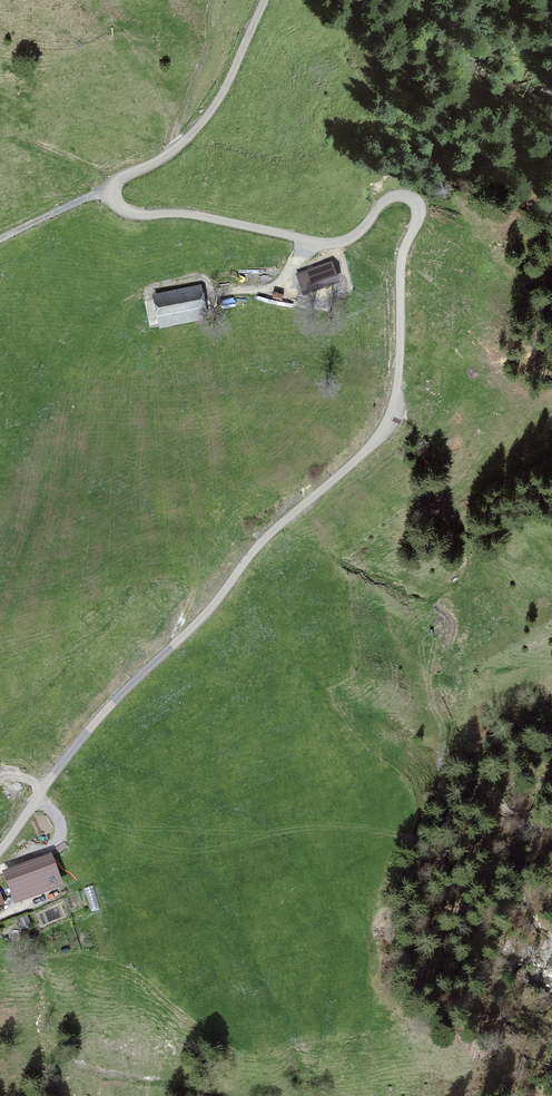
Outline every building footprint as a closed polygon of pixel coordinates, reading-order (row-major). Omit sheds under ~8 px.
[(317,282),(312,269),(296,275),(301,288),(317,282)] [(198,288),(156,297),(162,325),(204,316),(200,295),(203,295),(201,285),(197,286),(198,288)] [(7,874),(15,895),(57,880),(49,859),(7,874)]
